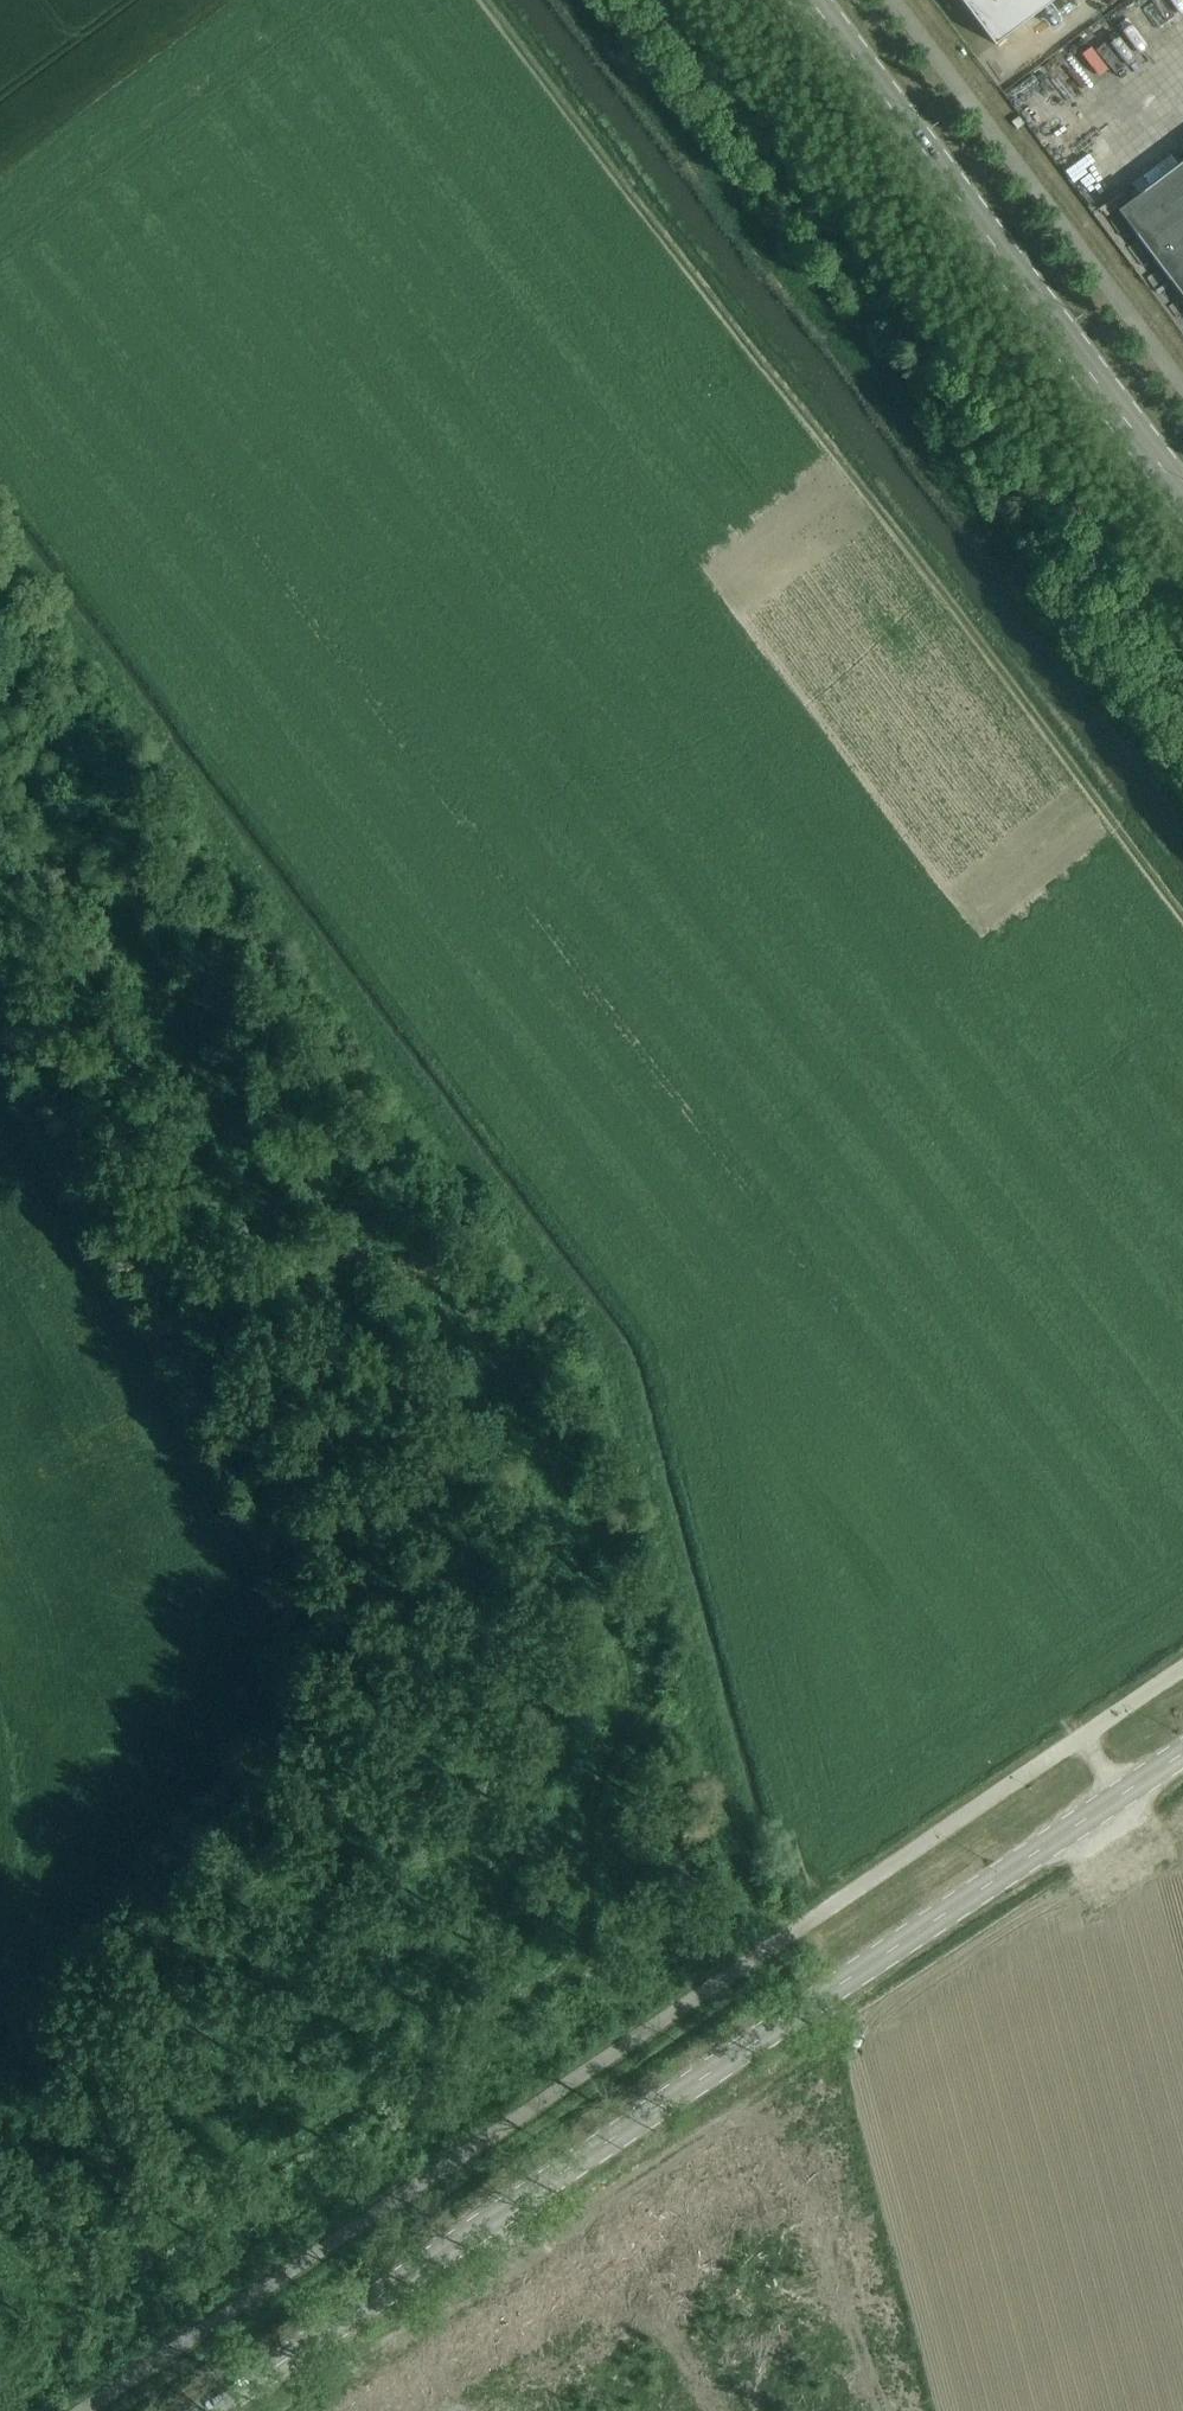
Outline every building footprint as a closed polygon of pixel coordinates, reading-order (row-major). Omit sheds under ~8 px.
[(995,43),(1053,0),(963,0),(995,43)] [(1104,157),(1147,124),(1094,57),(1052,90),(1104,157)] [(1119,209),(1182,295),(1182,160),(1119,209)]
